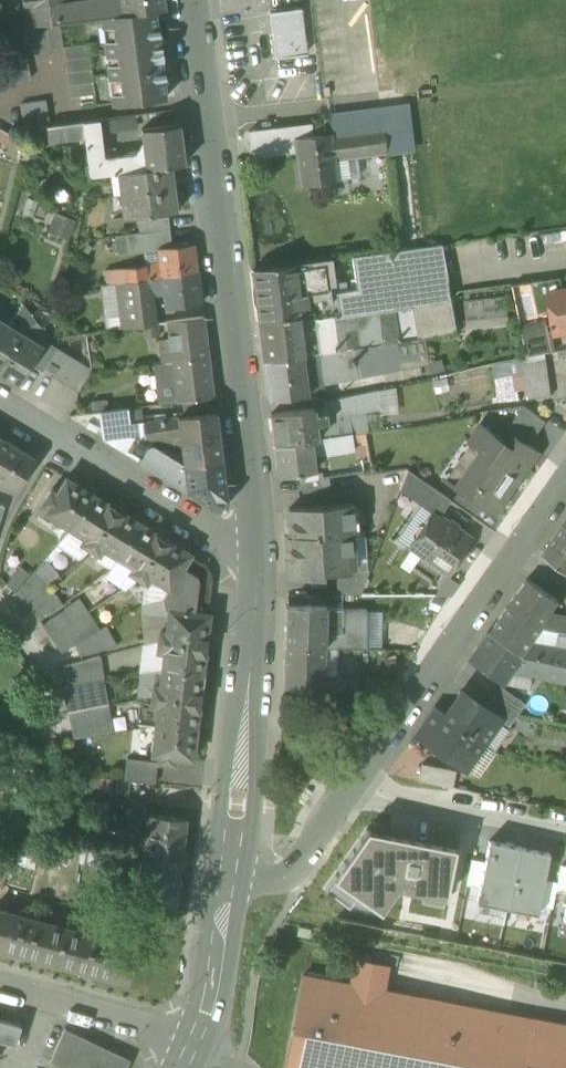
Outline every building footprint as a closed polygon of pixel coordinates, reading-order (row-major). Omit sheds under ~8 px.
[(74,20),(72,0),(22,0),(23,3),(26,26),(59,22),(74,20)] [(121,14),(120,0),(73,0),(72,0),(74,20),(100,17),(121,14)] [(121,14),(154,10),(164,8),(163,0),(120,0),(121,14)] [(156,24),(154,10),(121,14),(100,17),(101,25),(107,25),(109,41),(104,42),(106,57),(112,56),(113,64),(107,65),(109,79),(114,79),(116,95),(111,96),(112,105),(165,98),(163,82),(166,82),(164,68),(161,68),(161,60),(163,60),(161,46),(159,46),(158,39),(160,39),(158,24),(156,24)] [(270,14),(275,57),(306,53),(301,10),(270,14)] [(25,53),(63,48),(59,22),(26,26),(21,27),(25,53)] [(88,44),(63,48),(69,98),(95,95),(88,44)] [(24,55),(0,60),(6,85),(31,79),(25,54),(24,55)] [(20,105),(24,130),(50,126),(46,101),(20,105)] [(345,119),(347,135),(384,130),(382,114),(345,119)] [(85,135),(87,154),(104,152),(99,120),(83,123),(85,135)] [(46,127),(48,140),(85,135),(83,123),(46,127)] [(312,123),(302,125),(303,137),(313,136),(312,123)] [(104,158),(104,152),(87,154),(90,174),(91,175),(93,175),(118,172),(124,171),(170,165),(183,164),(178,125),(141,130),(143,153),(115,156),(104,158)] [(257,130),(261,156),(296,152),(294,138),(303,137),(302,125),(257,130)] [(261,156),(257,130),(248,131),(252,158),(261,156)] [(354,152),(355,157),(387,153),(384,130),(347,135),(341,136),(346,153),(354,152)] [(309,184),(309,186),(328,183),(328,182),(337,181),(335,160),(332,137),(331,134),(313,136),(303,137),(294,138),(296,152),(300,185),(309,184)] [(341,136),(332,137),(335,160),(355,157),(354,152),(346,153),(341,136)] [(174,189),(170,165),(124,171),(127,194),(174,189)] [(118,172),(121,195),(127,194),(124,171),(118,172)] [(177,212),(174,189),(127,194),(130,218),(177,212)] [(130,218),(127,194),(121,195),(124,218),(130,218)] [(139,221),(140,232),(170,230),(168,217),(139,221)] [(172,246),(170,230),(140,232),(127,234),(129,253),(158,249),(158,248),(172,246)] [(158,249),(160,265),(161,278),(197,273),(193,244),(172,246),(158,248),(158,249)] [(315,311),(314,319),(334,316),(334,317),(415,306),(452,300),(442,245),(352,257),(357,290),(337,293),(338,300),(331,301),(332,303),(314,305),(315,311)] [(259,322),(264,361),(303,356),(302,351),(301,342),(298,317),(302,317),(301,313),(315,311),(314,305),(332,303),(331,301),(329,286),(335,285),(335,282),(332,259),(253,269),(259,322)] [(146,264),(123,268),(125,282),(148,279),(146,267),(146,264)] [(160,265),(146,267),(148,279),(161,278),(160,265)] [(117,283),(125,282),(123,268),(107,270),(109,284),(117,283)] [(197,273),(161,278),(163,294),(165,308),(201,303),(197,273)] [(150,296),(163,294),(161,278),(148,279),(125,282),(117,283),(122,328),(131,327),(131,326),(144,324),(153,323),(150,296)] [(515,314),(535,313),(534,282),(514,283),(515,314)] [(108,330),(122,328),(117,283),(109,284),(103,285),(108,330)] [(556,333),(558,333),(565,331),(565,291),(562,291),(562,293),(565,309),(554,311),(554,310),(553,310),(556,333)] [(466,322),(508,317),(506,297),(464,301),(466,322)] [(452,300),(415,306),(418,338),(425,337),(458,331),(452,300)] [(396,341),(418,338),(415,306),(334,317),(334,316),(314,319),(317,339),(319,353),(338,350),(355,348),(396,341)] [(301,342),(307,341),(317,339),(314,319),(315,311),(301,313),(302,317),(298,317),(301,342)] [(168,334),(170,347),(172,360),(208,357),(203,317),(167,321),(153,323),(144,324),(146,337),(168,334)] [(508,317),(466,322),(467,333),(510,329),(508,317)] [(520,324),(527,358),(554,352),(546,318),(520,324)] [(7,325),(0,337),(0,356),(4,358),(0,366),(0,376),(18,386),(31,364),(42,346),(7,325)] [(418,338),(396,341),(399,362),(426,358),(428,358),(425,337),(418,338)] [(303,356),(319,353),(317,339),(307,341),(308,350),(302,351),(303,356)] [(355,348),(359,375),(400,368),(399,362),(396,341),(355,348)] [(31,364),(41,370),(54,348),(45,342),(42,346),(31,364)] [(172,361),(172,360),(170,347),(161,348),(163,362),(172,361)] [(41,370),(53,378),(67,355),(54,348),(41,370)] [(338,350),(342,378),(359,375),(355,348),(338,350)] [(319,353),(303,356),(306,385),(342,378),(338,350),(319,353)] [(53,378),(65,385),(79,363),(67,355),(53,378)] [(308,395),(306,385),(303,356),(264,361),(264,362),(265,362),(269,398),(269,400),(308,395)] [(172,360),(172,361),(177,402),(180,401),(213,397),(208,357),(172,360)] [(426,358),(399,362),(400,368),(427,364),(426,358)] [(528,391),(529,399),(552,396),(546,359),(524,362),(525,372),(528,391)] [(525,372),(524,362),(524,360),(492,366),(494,376),(525,372)] [(159,404),(177,402),(172,361),(163,362),(154,364),(159,404)] [(91,370),(79,363),(65,385),(78,392),(91,370)] [(528,391),(525,372),(494,376),(498,405),(519,402),(518,392),(528,391)] [(396,388),(378,391),(380,413),(380,415),(382,415),(398,414),(396,388)] [(352,395),(356,413),(366,413),(380,413),(378,391),(378,390),(352,395)] [(326,412),(326,418),(349,414),(356,413),(352,395),(345,397),(332,399),(323,401),(324,412),(326,412)] [(180,401),(182,416),(215,412),(213,397),(180,401)] [(516,436),(530,446),(547,422),(525,406),(507,431),(516,437),(516,436)] [(128,408),(100,411),(105,439),(119,448),(121,439),(145,440),(142,421),(129,423),(128,408)] [(271,414),(275,446),(311,441),(316,440),(314,424),(313,414),(312,408),(271,414)] [(68,417),(105,439),(100,411),(66,415),(68,417)] [(180,443),(183,466),(221,461),(215,412),(182,416),(142,421),(145,440),(145,441),(161,439),(163,446),(180,443)] [(313,414),(314,424),(327,422),(326,418),(326,412),(324,412),(313,414)] [(356,413),(349,414),(352,434),(365,432),(367,432),(367,424),(366,413),(356,413)] [(382,415),(380,415),(380,413),(366,413),(367,424),(383,423),(382,415)] [(349,414),(326,418),(327,422),(314,424),(316,440),(352,434),(349,414)] [(445,481),(493,514),(505,496),(503,495),(529,458),(535,449),(530,446),(516,436),(516,437),(510,445),(484,426),(470,445),(479,451),(455,485),(447,479),(445,481)] [(352,434),(354,451),(368,448),(366,438),(366,439),(365,432),(352,434)] [(354,451),(352,434),(316,440),(311,441),(313,456),(325,454),(325,456),(354,451)] [(0,438),(0,484),(14,492),(35,459),(0,438)] [(315,471),(313,456),(311,441),(275,446),(279,476),(299,473),(315,471)] [(470,445),(447,479),(455,485),(479,451),(470,445)] [(138,460),(186,489),(183,466),(153,446),(146,447),(138,460)] [(221,461),(183,466),(186,489),(219,510),(221,511),(227,500),(226,499),(221,461)] [(322,474),(323,479),(329,478),(365,473),(364,462),(363,461),(321,466),(322,474)] [(431,511),(439,517),(450,500),(416,477),(407,470),(400,491),(420,505),(431,512),(431,511)] [(300,477),(302,493),(330,489),(329,478),(323,479),(322,474),(315,475),(300,477)] [(44,513),(69,529),(91,494),(65,478),(56,493),(50,490),(42,504),(47,507),(44,513)] [(80,544),(89,550),(115,508),(91,494),(69,529),(84,538),(80,544)] [(287,536),(290,579),(323,576),(322,568),(351,566),(349,533),(352,532),(350,504),(313,506),(313,507),(289,509),(291,536),(287,536)] [(396,539),(409,547),(424,526),(422,525),(431,512),(420,505),(396,539)] [(103,549),(117,558),(138,523),(115,508),(89,550),(99,555),(103,549)] [(447,577),(448,577),(465,553),(463,552),(473,538),(458,527),(457,529),(439,517),(431,511),(431,512),(422,525),(424,526),(409,547),(411,549),(421,556),(420,558),(447,577)] [(127,572),(137,578),(162,537),(138,523),(117,558),(131,567),(127,572)] [(565,524),(543,556),(565,572),(565,524)] [(84,538),(69,529),(56,545),(79,560),(89,550),(80,544),(84,538)] [(364,531),(352,532),(349,533),(351,566),(352,571),(367,571),(364,531)] [(190,554),(162,537),(137,578),(146,584),(150,578),(168,589),(182,567),(183,567),(190,554)] [(103,549),(99,555),(95,561),(107,568),(109,568),(113,564),(117,558),(103,549)] [(409,575),(420,558),(421,556),(411,549),(399,567),(409,575)] [(113,564),(109,568),(104,575),(122,588),(125,586),(137,578),(127,572),(131,567),(117,558),(113,564)] [(168,589),(163,599),(163,605),(165,608),(168,611),(168,609),(194,612),(198,583),(198,584),(198,582),(197,577),(195,575),(195,574),(194,573),(193,574),(183,567),(182,567),(168,589)] [(336,595),(361,595),(370,571),(367,571),(352,571),(341,571),(337,571),(336,595)] [(16,594),(28,609),(48,589),(34,572),(16,594)] [(458,584),(448,577),(447,577),(434,595),(450,596),(458,584)] [(125,586),(141,605),(163,599),(168,589),(150,578),(146,584),(137,578),(125,586)] [(509,605),(540,627),(550,614),(558,602),(527,579),(509,605)] [(28,609),(40,623),(61,605),(48,589),(28,609)] [(40,623),(51,636),(84,613),(72,597),(61,605),(40,623)] [(167,616),(168,611),(165,608),(163,605),(163,599),(141,605),(141,607),(142,613),(160,615),(167,616)] [(285,646),(324,648),(325,608),(325,606),(286,605),(285,646)] [(488,634),(519,656),(530,642),(540,627),(509,605),(488,634)] [(365,609),(325,608),(324,648),(337,648),(337,647),(364,648),(365,611),(365,609)] [(159,624),(158,641),(205,647),(209,614),(194,612),(168,609),(168,611),(167,616),(166,625),(159,624)] [(381,650),(382,611),(365,611),(364,648),(364,650),(381,650)] [(61,648),(72,643),(96,630),(84,613),(51,636),(61,648)] [(158,641),(159,624),(160,615),(142,613),(144,644),(158,641)] [(550,614),(540,627),(560,631),(565,632),(565,617),(550,614)] [(72,643),(80,662),(98,657),(117,652),(107,625),(96,630),(72,643)] [(559,636),(560,631),(540,627),(530,642),(556,648),(559,636)] [(502,682),(510,670),(519,656),(488,634),(470,660),(502,682)] [(559,636),(556,648),(565,650),(565,638),(559,636)] [(163,652),(161,669),(202,674),(205,647),(158,641),(156,652),(163,652)] [(530,642),(519,656),(565,666),(565,650),(556,648),(530,642)] [(324,678),(324,648),(285,646),(284,688),(322,689),(323,689),(324,678)] [(337,679),(337,648),(324,648),(324,678),(337,679)] [(565,682),(565,666),(519,656),(510,670),(531,675),(565,682)] [(62,667),(66,687),(102,680),(98,657),(80,662),(62,667)] [(152,685),(151,696),(199,702),(202,674),(161,669),(159,686),(152,685)] [(510,670),(502,682),(507,686),(528,690),(531,675),(510,670)] [(321,699),(357,700),(358,679),(337,679),(324,678),(323,689),(322,689),(321,699)] [(63,687),(68,713),(107,705),(102,680),(66,687),(63,687)] [(500,686),(492,697),(514,713),(517,715),(525,704),(500,686)] [(453,707),(446,717),(445,718),(483,745),(500,720),(501,719),(485,708),(463,692),(453,707)] [(151,696),(150,707),(156,708),(156,712),(154,724),(195,729),(199,702),(151,696)] [(509,727),(517,715),(514,713),(492,697),(485,708),(501,719),(500,720),(509,727)] [(112,732),(107,705),(68,713),(73,739),(112,732)] [(466,768),(483,745),(445,718),(446,717),(435,709),(416,735),(465,770),(466,768)] [(483,745),(494,752),(511,728),(509,727),(500,720),(483,745)] [(192,759),(195,729),(154,724),(151,754),(158,755),(157,761),(157,762),(174,764),(174,757),(192,759)] [(494,752),(483,745),(466,768),(479,777),(495,754),(494,752)] [(124,779),(155,783),(157,762),(157,761),(126,758),(124,779)] [(421,764),(418,781),(452,788),(456,771),(421,764)] [(137,901),(174,905),(185,818),(147,813),(137,901)] [(381,914),(400,887),(391,885),(379,902),(366,893),(367,891),(341,873),(369,835),(449,851),(442,885),(413,879),(411,888),(446,895),(455,849),(388,836),(388,833),(366,829),(324,888),(348,905),(355,895),(381,914)] [(411,889),(411,888),(413,879),(442,885),(449,851),(369,835),(341,873),(367,891),(366,893),(379,902),(391,885),(400,887),(411,889)] [(479,887),(478,892),(490,894),(488,903),(506,907),(519,846),(488,840),(484,861),(479,887)] [(549,853),(519,846),(506,907),(537,913),(538,905),(544,879),(549,853)] [(479,887),(484,861),(471,859),(466,885),(479,887)] [(557,882),(555,891),(565,893),(565,866),(560,865),(557,882)] [(551,908),(555,891),(557,882),(544,879),(538,905),(551,908)] [(476,901),(488,903),(490,894),(478,892),(476,901)] [(128,984),(138,948),(0,910),(0,950),(128,984)] [(284,1067),(565,1067),(565,1027),(384,992),(374,990),(380,964),(356,960),(351,986),(303,975),(284,1067)] [(389,966),(380,964),(374,990),(384,992),(389,966)] [(15,1045),(20,1026),(0,1020),(0,1041),(15,1045)] [(59,1065),(65,1067),(126,1067),(130,1060),(64,1029),(49,1061),(59,1065)]
